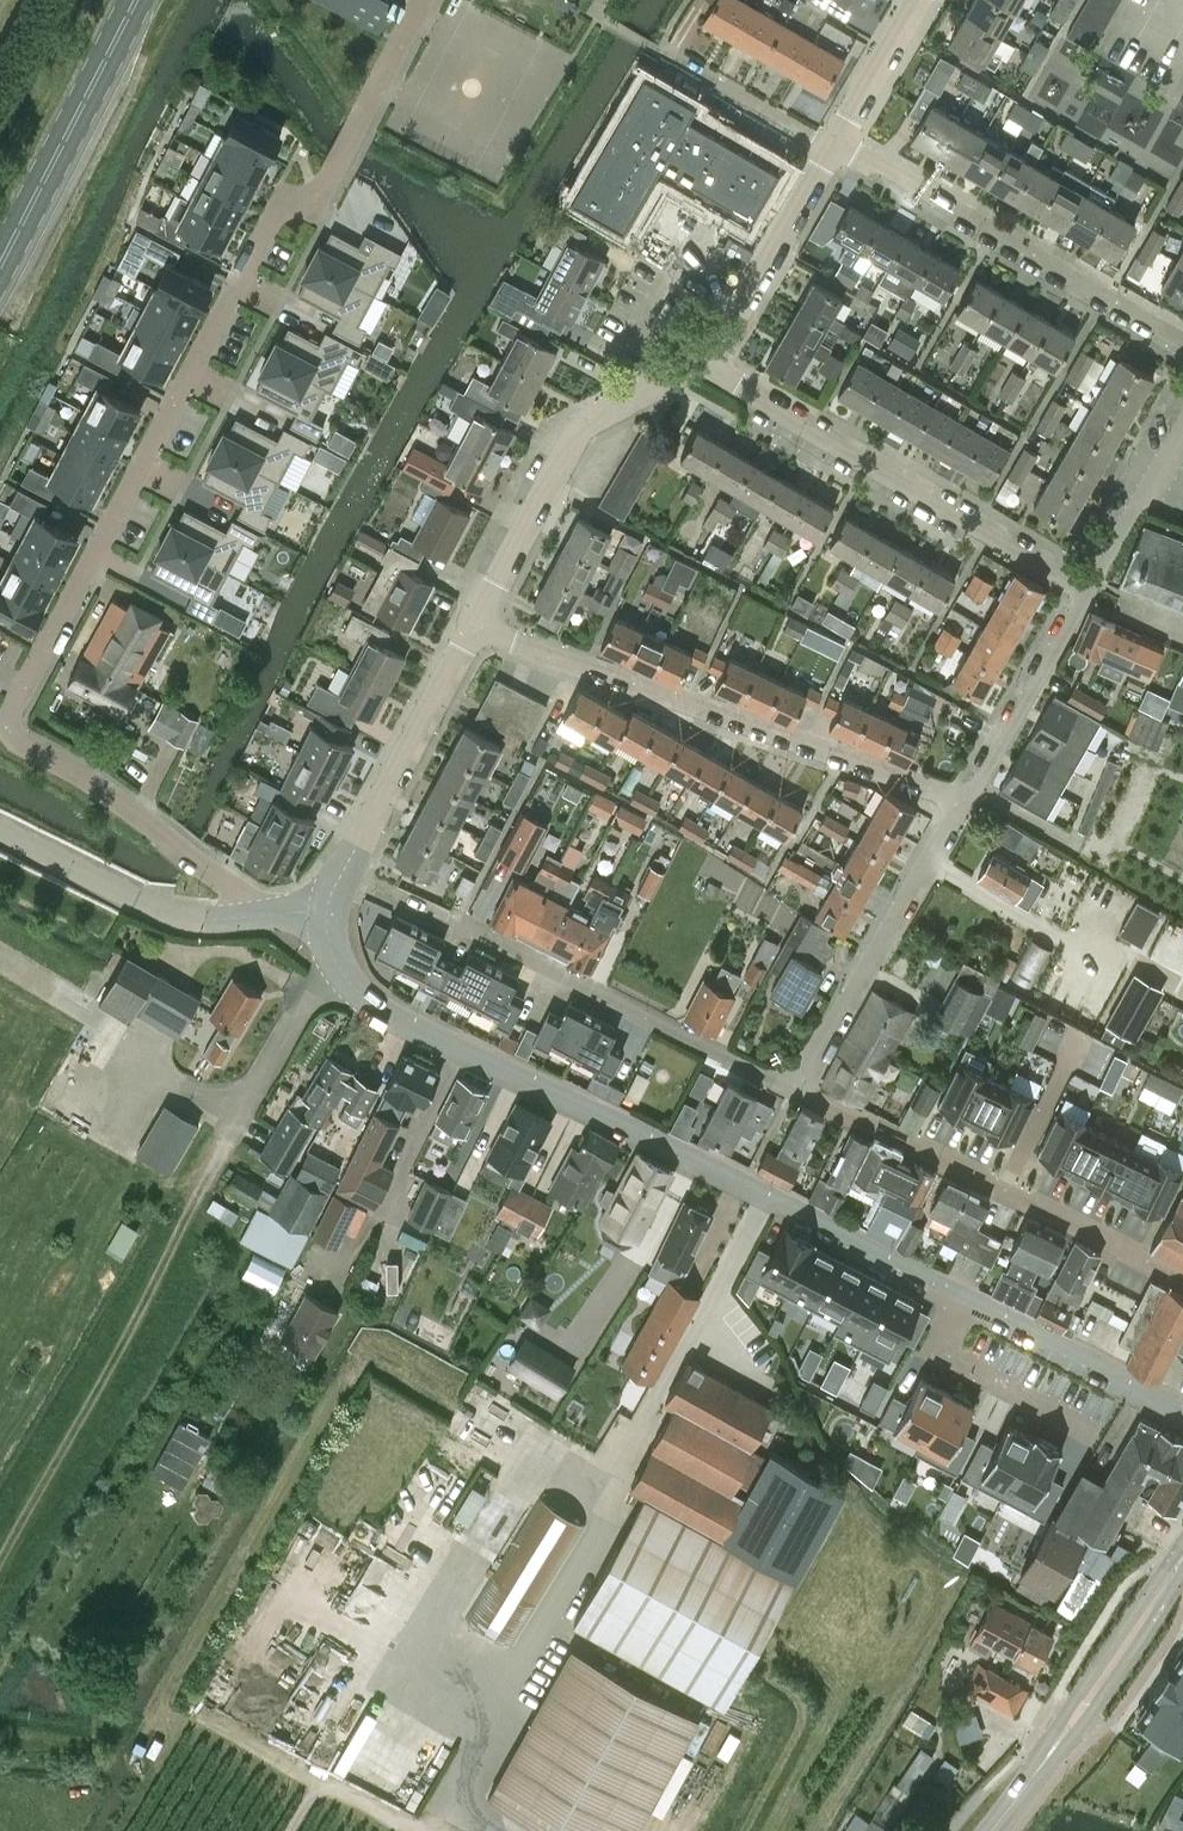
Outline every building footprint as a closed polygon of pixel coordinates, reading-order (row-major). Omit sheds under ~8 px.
[(379,29),(394,0),(325,0),(379,29)] [(733,40),(753,6),(742,0),(716,0),(715,2),(703,23),(733,40)] [(778,6),(790,12),(795,3),(790,0),(782,0),(778,6)] [(870,0),(815,0),(846,18),(853,5),(864,11),(870,0)] [(998,35),(1013,10),(997,0),(973,0),(964,15),(998,35)] [(1013,10),(1018,0),(997,0),(1013,10)] [(1070,9),(1075,0),(1057,0),(1056,1),(1070,9)] [(1098,0),(1086,0),(1081,7),(1107,22),(1114,9),(1098,0)] [(1114,9),(1119,0),(1098,0),(1114,9)] [(1062,22),(1070,9),(1056,1),(1049,14),(1062,22)] [(763,57),(783,23),(753,6),(733,40),(763,57)] [(1107,22),(1081,7),(1074,20),(1099,35),(1107,22)] [(990,49),(998,35),(964,15),(949,40),(994,66),(1000,55),(990,49)] [(1093,46),(1099,35),(1074,20),(1066,34),(1091,49),(1093,46)] [(793,74),(813,40),(783,23),(763,57),(793,74)] [(1026,52),(1039,60),(1047,46),(1034,38),(1026,52)] [(813,40),(793,74),(824,92),(843,58),(813,40)] [(1032,72),(1039,60),(1026,52),(1019,65),(1032,72)] [(977,79),(965,72),(957,84),(968,91),(972,85),(974,86),(978,80),(977,79)] [(644,75),(571,200),(623,230),(657,172),(747,224),(769,187),(775,191),(789,167),(692,111),(696,105),(644,75)] [(991,87),(977,79),(978,80),(974,86),(972,85),(968,91),(984,100),(991,87)] [(910,139),(936,154),(957,119),(930,103),(937,92),(923,85),(906,114),(920,121),(910,139)] [(193,119),(200,106),(192,101),(185,114),(193,119)] [(1028,110),(1028,109),(1016,102),(1009,114),(1019,120),(1022,116),(1025,117),(1029,111),(1028,110)] [(1042,117),(1028,109),(1028,110),(1029,111),(1025,117),(1022,116),(1019,120),(1035,130),(1042,117)] [(281,134),(238,112),(226,136),(268,158),(281,134)] [(178,127),(187,131),(193,119),(185,114),(178,127)] [(962,168),(982,133),(957,119),(936,154),(962,168)] [(215,130),(204,152),(214,157),(256,180),(268,158),(226,136),(215,130)] [(1078,140),(1079,138),(1067,131),(1060,144),(1070,150),(1074,145),(1076,146),(1080,141),(1078,140)] [(987,183),(1007,148),(982,133),(962,168),(987,183)] [(1093,147),(1079,138),(1078,140),(1080,141),(1076,146),(1074,145),(1070,150),(1086,159),(1093,147)] [(1007,148),(987,183),(1012,197),(1033,162),(1032,162),(1042,145),(1031,139),(1021,156),(1007,148)] [(171,162),(177,149),(169,145),(162,157),(171,162)] [(156,170),(164,174),(171,162),(162,157),(156,170)] [(256,180),(214,157),(203,178),(245,201),(256,180)] [(1047,170),(1033,162),(1012,197),(1037,211),(1058,177),(1062,168),(1052,162),(1047,170)] [(1118,162),(1111,175),(1124,183),(1132,169),(1118,162)] [(1062,168),(1058,177),(1037,211),(1063,226),(1083,191),(1084,191),(1088,183),(1079,177),(1062,168)] [(1124,183),(1120,190),(1132,198),(1145,177),(1132,169),(1124,183)] [(245,201),(203,178),(191,200),(234,222),(245,201)] [(1113,197),(1088,183),(1084,191),(1083,191),(1063,226),(1088,240),(1108,206),(1113,197)] [(1175,191),(1166,207),(1178,214),(1182,204),(1182,196),(1175,191)] [(234,222),(191,200),(180,222),(163,213),(154,230),(184,245),(192,231),(221,246),(234,222)] [(668,200),(661,213),(677,222),(684,210),(668,200)] [(843,279),(877,220),(849,204),(833,232),(848,241),(839,257),(843,259),(834,273),(843,279)] [(1134,220),(1108,206),(1088,240),(1114,256),(1134,220)] [(549,270),(587,290),(603,259),(578,246),(585,233),(560,220),(551,239),(563,245),(549,270)] [(888,264),(904,236),(877,220),(843,279),(851,284),(860,269),(864,272),(874,256),(888,264)] [(1154,228),(1147,241),(1158,247),(1166,234),(1154,228)] [(316,250),(311,261),(374,294),(390,263),(395,266),(402,253),(375,239),(366,234),(359,246),(331,232),(323,247),(319,245),(316,250)] [(211,286),(173,266),(181,251),(151,236),(143,252),(168,265),(156,287),(198,310),(211,286)] [(722,248),(730,253),(737,240),(729,236),(722,248)] [(906,294),(915,279),(930,251),(904,236),(888,264),(902,272),(892,289),(897,292),(888,308),(896,313),(906,294)] [(1158,247),(1147,241),(1138,257),(1149,263),(1158,247)] [(958,267),(930,251),(915,279),(941,295),(958,267)] [(1176,258),(1162,283),(1182,295),(1182,262),(1176,258)] [(358,324),(374,294),(311,261),(303,276),(307,279),(299,294),(338,315),(332,328),(360,342),(367,329),(358,324)] [(571,320),(587,290),(549,270),(536,295),(524,288),(514,307),(538,320),(545,307),(571,320)] [(106,272),(99,285),(105,288),(106,289),(113,276),(106,272)] [(115,293),(122,281),(113,276),(106,289),(115,293)] [(955,310),(981,325),(1000,292),(974,277),(955,310)] [(813,280),(797,308),(825,325),(827,323),(841,331),(846,322),(832,314),(841,297),(813,280)] [(99,285),(93,298),(100,301),(106,289),(105,288),(99,285)] [(437,285),(428,300),(442,309),(451,294),(437,285)] [(198,310),(156,287),(145,309),(187,331),(198,310)] [(100,301),(108,306),(115,293),(106,289),(100,301)] [(1005,339),(1024,306),(1000,292),(981,325),(1005,339)] [(906,294),(896,313),(905,318),(916,300),(906,294)] [(1030,353),(1049,320),(1024,306),(1005,339),(1030,353)] [(810,352),(823,360),(839,369),(846,359),(830,349),(832,346),(818,338),(825,325),(797,308),(781,335),(810,352)] [(187,331),(145,309),(133,330),(176,353),(187,331)] [(500,361),(539,381),(555,351),(517,331),(519,327),(502,318),(496,328),(513,337),(500,361)] [(880,345),(888,330),(871,320),(863,335),(880,345)] [(1049,320),(1030,353),(1055,368),(1074,335),(1049,320)] [(862,332),(846,322),(841,331),(857,341),(862,332)] [(909,358),(920,339),(899,326),(887,346),(909,358)] [(277,341),(268,357),(331,390),(347,360),(356,364),(363,351),(337,337),(326,331),(319,344),(289,328),(281,344),(277,341)] [(176,353),(133,330),(122,353),(97,339),(96,341),(88,355),(118,371),(125,356),(163,376),(169,365),(174,367),(179,356),(175,354),(176,353)] [(88,355),(96,341),(83,334),(75,348),(88,355)] [(794,379),(810,352),(781,335),(765,362),(794,379)] [(379,340),(374,351),(388,358),(393,347),(379,340)] [(957,354),(969,361),(976,348),(964,341),(957,354)] [(866,346),(863,352),(871,356),(874,351),(866,346)] [(1081,349),(1073,363),(1085,370),(1093,356),(1081,349)] [(962,373),(969,361),(957,354),(950,366),(962,373)] [(315,420),(331,390),(268,357),(260,372),(264,374),(256,390),(297,412),(291,424),(317,438),(324,425),(315,420)] [(1120,357),(1105,382),(1138,400),(1152,375),(1120,357)] [(383,358),(376,372),(388,379),(395,365),(383,358)] [(835,376),(839,369),(823,360),(819,366),(835,376)] [(463,393),(492,408),(498,397),(524,410),(539,381),(500,361),(488,384),(472,375),(463,393)] [(76,378),(97,389),(85,411),(127,433),(128,432),(131,433),(137,423),(134,421),(140,409),(107,392),(114,377),(85,362),(76,378)] [(837,397),(863,411),(882,377),(857,362),(837,397)] [(893,362),(887,372),(898,379),(904,368),(893,362)] [(1085,370),(1073,363),(1065,378),(1077,385),(1085,370)] [(1025,365),(1020,374),(1025,377),(1030,368),(1025,365)] [(1006,382),(1018,389),(1025,377),(1020,374),(1013,370),(1006,382)] [(863,411),(888,426),(907,392),(882,377),(863,411)] [(1011,401),(1018,389),(1006,382),(999,394),(1011,401)] [(1138,400),(1105,382),(1091,406),(1123,425),(1138,400)] [(913,440),(932,406),(907,392),(888,426),(913,440)] [(487,419),(492,408),(463,393),(454,410),(469,417),(457,442),(497,461),(512,432),(487,419)] [(39,398),(33,411),(41,415),(48,402),(41,399),(39,398)] [(1053,398),(1045,412),(1057,419),(1065,405),(1053,398)] [(48,402),(41,415),(50,420),(56,407),(48,402)] [(938,455),(957,421),(932,406),(913,440),(938,455)] [(1091,406),(1077,431),(1109,449),(1123,425),(1091,406)] [(33,411),(26,423),(28,424),(35,428),(41,415),(33,411)] [(127,433),(85,411),(74,432),(116,454),(127,433)] [(1057,419),(1045,412),(1036,427),(1048,434),(1057,419)] [(983,413),(977,423),(986,428),(992,418),(983,413)] [(35,428),(43,432),(50,420),(41,415),(35,428)] [(224,432),(216,447),(273,478),(273,479),(278,481),(279,481),(295,450),(304,455),(311,441),(284,427),(277,440),(236,419),(228,434),(224,432)] [(994,420),(989,428),(996,432),(1000,423),(994,420)] [(963,469),(982,435),(957,421),(938,455),(963,469)] [(641,428),(634,441),(658,455),(666,442),(641,428)] [(679,457),(707,473),(723,445),(696,428),(679,457)] [(336,429),(328,444),(349,455),(357,440),(336,429)] [(1109,449),(1077,431),(1063,455),(1095,474),(1109,449)] [(116,454),(74,432),(62,454),(105,476),(116,454)] [(1008,450),(982,435),(963,469),(988,484),(1008,450)] [(651,467),(658,455),(634,441),(627,453),(651,467)] [(481,491),(497,461),(457,442),(446,463),(413,446),(402,468),(425,480),(446,491),(448,492),(456,478),(481,491)] [(321,445),(314,458),(322,462),(327,461),(332,451),(321,445)] [(734,488),(750,460),(723,445),(707,473),(734,488)] [(1025,446),(1016,461),(1028,468),(1037,453),(1025,446)] [(273,479),(273,478),(216,447),(208,463),(212,465),(204,481),(245,502),(238,515),(264,529),(271,516),(257,508),(273,479)] [(645,479),(651,467),(627,453),(620,465),(645,479)] [(51,497),(59,482),(92,500),(105,476),(62,454),(51,476),(30,465),(21,481),(51,497)] [(1095,474),(1063,455),(1049,480),(1081,498),(1095,474)] [(761,504),(777,476),(750,460),(734,488),(761,504)] [(1028,468),(1016,461),(1008,475),(1020,482),(1028,468)] [(637,492),(645,479),(620,465),(613,478),(637,492)] [(788,520),(804,492),(777,476),(761,504),(788,520)] [(630,504),(637,492),(613,478),(606,490),(630,504)] [(425,480),(420,488),(426,491),(438,498),(442,500),(446,491),(425,480)] [(690,480),(681,496),(689,502),(699,485),(690,480)] [(1066,523),(1081,498),(1049,480),(1034,505),(1066,523)] [(78,537),(40,517),(48,503),(18,487),(10,503),(35,517),(23,539),(65,561),(66,560),(69,562),(75,551),(72,549),(78,537)] [(630,504),(606,490),(598,503),(623,517),(630,504)] [(392,537),(389,543),(420,560),(426,548),(446,559),(468,517),(470,515),(442,500),(438,498),(426,491),(412,517),(424,523),(414,541),(401,534),(397,540),(392,537)] [(804,492),(788,520),(815,536),(832,508),(804,492)] [(702,523),(711,528),(726,501),(717,496),(702,523)] [(726,501),(711,528),(720,533),(735,506),(726,501)] [(173,523),(164,539),(227,572),(243,541),(252,546),(259,533),(233,519),(226,532),(185,510),(177,525),(173,523)] [(565,545),(596,561),(611,533),(581,516),(565,545)] [(828,543),(856,559),(872,532),(845,516),(828,543)] [(1180,544),(1182,540),(1144,525),(1121,580),(1182,606),(1182,546),(1180,544)] [(774,527),(764,544),(773,550),(783,532),(774,527)] [(361,530),(356,539),(382,552),(386,544),(361,530)] [(783,532),(773,550),(774,551),(780,554),(782,555),(792,537),(783,532)] [(872,532),(856,559),(883,575),(899,547),(872,532)] [(65,561),(23,539),(12,560),(54,583),(65,561)] [(211,602),(227,572),(164,539),(156,554),(160,556),(152,572),(193,594),(186,606),(213,620),(220,607),(211,602)] [(625,574),(638,551),(621,542),(608,564),(625,574)] [(413,573),(420,560),(389,543),(385,551),(381,557),(387,560),(364,603),(377,610),(410,628),(433,583),(413,573)] [(581,588),(596,561),(565,545),(551,572),(581,588)] [(910,591),(926,563),(899,547),(883,575),(910,591)] [(774,551),(767,563),(775,568),(782,555),(780,554),(774,551)] [(663,587),(673,592),(679,579),(687,583),(694,568),(676,559),(663,587)] [(54,583),(12,560),(0,582),(43,604),(54,583)] [(926,563),(910,591),(937,607),(953,579),(926,563)] [(830,583),(839,589),(849,572),(840,567),(830,583)] [(1014,571),(998,598),(1026,615),(1042,587),(1014,571)] [(581,588),(551,572),(535,600),(566,617),(576,598),(606,614),(611,605),(594,596),(581,588)] [(849,572),(839,589),(848,594),(858,577),(849,572)] [(975,572),(969,582),(986,592),(992,581),(975,572)] [(643,592),(656,599),(661,588),(667,576),(661,573),(657,576),(653,584),(648,581),(643,592)] [(0,583),(0,612),(30,628),(43,604),(0,582),(0,583)] [(986,592),(969,582),(965,590),(982,599),(986,592)] [(334,585),(329,596),(346,605),(351,594),(334,585)] [(594,596),(611,605),(616,596),(599,587),(594,596)] [(675,595),(661,588),(656,599),(670,606),(675,595)] [(885,615),(893,620),(902,603),(893,598),(884,615),(885,615)] [(1011,642),(1026,615),(998,598),(982,625),(1011,642)] [(114,599),(83,655),(68,683),(122,713),(168,629),(114,599)] [(902,603),(893,620),(902,625),(911,609),(902,603)] [(220,607),(213,620),(224,626),(231,611),(221,606),(220,607)] [(352,668),(389,688),(406,657),(382,644),(389,631),(354,612),(344,631),(366,642),(352,668)] [(1089,612),(1074,645),(1125,668),(1148,679),(1163,646),(1163,645),(1140,635),(1089,612)] [(601,645),(626,658),(641,628),(615,615),(601,645)] [(784,629),(801,637),(807,623),(790,615),(784,629)] [(885,615),(878,627),(886,631),(893,620),(885,615)] [(807,623),(801,637),(812,642),(819,629),(807,623)] [(996,669),(1011,642),(982,625),(967,652),(996,669)] [(945,626),(939,636),(956,646),(961,636),(945,626)] [(651,670),(666,640),(641,628),(626,658),(651,670)] [(956,646),(939,636),(934,644),(951,654),(956,646)] [(666,640),(651,670),(677,682),(688,658),(701,664),(706,653),(693,647),(691,652),(666,640)] [(840,672),(833,684),(841,689),(848,676),(855,662),(860,665),(859,666),(880,677),(887,665),(870,657),(852,648),(851,649),(847,658),(840,672)] [(996,669),(967,652),(951,680),(964,687),(980,696),(996,669)] [(714,686),(740,698),(754,669),(729,656),(726,662),(713,656),(708,667),(720,673),(714,686)] [(373,718),(389,688),(352,668),(339,693),(318,682),(308,700),(352,724),(359,711),(373,718)] [(765,710),(780,681),(754,669),(740,698),(765,710)] [(496,678),(483,704),(496,711),(509,685),(496,678)] [(293,684),(286,680),(280,692),(287,695),(293,684)] [(951,680),(946,688),(959,696),(964,687),(951,680)] [(780,681),(765,710),(791,723),(803,699),(815,704),(820,694),(807,687),(805,693),(780,681)] [(508,717),(522,692),(509,685),(496,711),(508,717)] [(901,708),(895,721),(908,727),(914,714),(925,719),(936,696),(934,695),(912,685),(906,697),(901,708)] [(1075,685),(1066,701),(1092,716),(1102,700),(1075,685)] [(563,716),(589,730),(605,702),(580,688),(563,716)] [(894,691),(889,702),(900,707),(901,708),(906,697),(894,691)] [(521,724),(534,698),(522,692),(508,717),(521,724)] [(1066,701),(1054,694),(1040,718),(1086,745),(1100,721),(1092,716),(1066,701)] [(829,726),(855,738),(868,708),(843,697),(840,703),(827,697),(822,708),(835,713),(829,726)] [(521,724),(534,731),(547,705),(534,698),(521,724)] [(167,701),(151,728),(180,745),(196,718),(167,701)] [(614,745),(617,739),(630,717),(629,716),(605,702),(589,730),(614,745)] [(483,704),(476,717),(527,744),(534,731),(521,724),(508,717),(496,711),(483,704)] [(895,721),(894,720),(868,708),(855,738),(881,750),(895,721)] [(305,709),(302,716),(315,722),(319,716),(305,709)] [(1142,743),(1154,715),(1139,709),(1128,737),(1142,743)] [(632,710),(629,716),(630,717),(617,739),(641,753),(658,725),(632,710)] [(312,725),(300,749),(345,773),(352,759),(348,757),(353,746),(343,741),(350,728),(320,713),(319,716),(315,722),(314,726),(312,725)] [(1168,721),(1154,715),(1142,743),(1156,749),(1168,721)] [(1086,745),(1040,718),(1026,742),(1073,769),(1086,745)] [(260,719),(256,728),(265,732),(269,724),(260,719)] [(895,721),(881,750),(906,762),(920,732),(908,727),(895,721)] [(1113,751),(1123,733),(1106,724),(1101,733),(1096,730),(1091,739),(1113,751)] [(665,767),(682,739),(658,725),(641,753),(665,767)] [(465,727),(451,754),(486,773),(500,746),(465,727)] [(538,736),(531,749),(540,754),(546,741),(538,736)] [(689,781),(706,753),(682,739),(665,767),(689,781)] [(1073,769),(1026,742),(1013,765),(1059,792),(1073,769)] [(283,786),(312,802),(318,789),(329,795),(334,784),(338,786),(345,773),(300,749),(287,773),(289,774),(283,786)] [(574,756),(561,750),(555,763),(567,770),(574,756)] [(713,795),(730,766),(706,753),(689,781),(713,795)] [(451,754),(437,781),(472,799),(486,773),(451,754)] [(1100,776),(1109,780),(1117,762),(1108,759),(1100,776)] [(579,775),(592,781),(598,768),(586,762),(579,775)] [(1059,792),(1013,765),(999,790),(1045,817),(1059,792)] [(737,809),(753,780),(730,766),(713,795),(737,809)] [(598,768),(592,781),(604,787),(611,775),(598,768)] [(511,786),(522,792),(531,776),(519,770),(511,786)] [(1109,780),(1100,776),(1093,794),(1102,798),(1109,780)] [(856,794),(859,782),(846,778),(843,790),(856,794)] [(761,823),(777,794),(753,780),(737,809),(761,823)] [(437,781),(423,807),(458,826),(472,799),(437,781)] [(305,814),(312,802),(283,786),(276,799),(274,798),(262,822),(307,846),(314,833),(310,830),(315,820),(305,814)] [(515,807),(522,792),(511,786),(503,801),(515,807)] [(630,801),(642,807),(649,794),(637,788),(630,801)] [(615,801),(596,791),(588,805),(608,815),(615,801)] [(871,816),(900,833),(915,807),(886,791),(871,816)] [(649,794),(642,807),(654,813),(660,800),(649,794)] [(777,794),(761,823),(785,837),(802,808),(777,794)] [(1102,798),(1093,794),(1085,812),(1094,816),(1102,798)] [(646,818),(620,804),(613,818),(638,832),(646,818)] [(423,807),(409,834),(444,852),(458,826),(423,807)] [(499,854),(525,868),(547,825),(521,811),(499,854)] [(1087,833),(1094,816),(1085,812),(1078,829),(1087,833)] [(825,814),(819,824),(830,831),(836,821),(825,814)] [(307,846),(262,822),(249,815),(230,853),(273,875),(280,862),(290,868),(296,857),(300,859),(307,846)] [(690,834),(697,822),(686,815),(678,828),(690,834)] [(871,816),(857,840),(886,857),(900,833),(871,816)] [(836,821),(830,831),(842,838),(848,827),(836,821)] [(709,828),(697,822),(690,834),(701,841),(709,828)] [(483,839),(495,845),(503,830),(491,824),(483,839)] [(1022,832),(1013,847),(1030,857),(1039,841),(1022,832)] [(444,852),(409,834),(395,861),(430,879),(444,852)] [(487,861),(495,845),(483,839),(475,855),(487,861)] [(857,840),(843,864),(872,881),(886,857),(857,840)] [(727,855),(738,862),(746,850),(734,843),(727,855)] [(802,853),(793,848),(788,857),(784,855),(781,861),(794,868),(797,863),(802,853)] [(746,850),(738,862),(750,869),(757,856),(746,850)] [(993,852),(977,877),(1014,900),(1015,899),(1022,886),(1031,892),(1038,881),(993,852)] [(548,854),(532,885),(514,876),(492,919),(515,930),(516,928),(526,933),(559,868),(557,867),(559,863),(560,860),(548,854)] [(649,894),(665,861),(656,856),(639,889),(649,894)] [(781,861),(778,866),(791,873),(794,868),(781,861)] [(557,867),(559,868),(526,933),(548,945),(569,904),(581,881),(569,875),(572,869),(559,863),(557,867)] [(797,863),(794,868),(791,873),(802,880),(809,870),(797,863)] [(809,870),(802,880),(814,887),(817,882),(858,905),(872,881),(843,864),(834,881),(821,873),(819,876),(809,870)] [(467,895),(476,879),(465,873),(456,889),(467,895)] [(607,893),(612,883),(595,875),(584,895),(587,897),(581,910),(569,904),(548,945),(570,956),(603,891),(607,893)] [(721,888),(710,882),(704,893),(715,899),(721,888)] [(844,930),(858,905),(817,882),(814,887),(812,889),(825,896),(815,914),(844,930)] [(631,893),(612,883),(607,893),(603,891),(570,956),(571,956),(570,958),(592,969),(614,926),(607,923),(619,901),(625,904),(631,893)] [(1160,913),(1137,900),(1119,932),(1142,945),(1160,913)] [(818,967),(824,957),(826,956),(828,955),(829,954),(831,953),(831,952),(832,950),(833,947),(833,946),(832,945),(832,944),(832,943),(830,941),(829,940),(828,939),(826,938),(830,930),(801,913),(770,967),(780,973),(770,991),(799,1007),(821,970),(818,967)] [(399,969),(420,927),(396,915),(389,928),(385,937),(372,931),(366,943),(378,950),(375,957),(399,969)] [(399,969),(423,980),(419,987),(433,994),(446,968),(433,961),(438,952),(444,939),(420,927),(399,969)] [(765,935),(753,959),(744,976),(757,982),(766,965),(769,967),(781,944),(765,935)] [(1032,988),(1053,949),(1031,937),(1011,976),(1032,988)] [(918,954),(936,964),(942,953),(924,943),(918,954)] [(459,974),(446,968),(433,994),(446,1001),(450,994),(474,1006),(495,964),(470,952),(459,974)] [(203,996),(158,970),(129,953),(102,999),(132,1017),(138,1008),(181,1033),(203,996)] [(969,1035),(998,980),(963,962),(934,1017),(969,1035)] [(520,977),(495,964),(474,1006),(511,1025),(521,1006),(509,999),(520,977)] [(731,992),(740,974),(721,965),(712,982),(704,978),(685,1015),(715,1032),(735,995),(731,992)] [(1133,1038),(1160,988),(1134,973),(1099,1035),(1120,1046),(1126,1034),(1133,1038)] [(241,1029),(263,992),(236,976),(214,1013),(225,1019),(219,1030),(222,1032),(213,1047),(209,1045),(206,1051),(222,1060),(232,1044),(231,1043),(239,1028),(241,1029)] [(999,986),(991,1002),(1007,1010),(1015,994),(999,986)] [(874,989),(848,1035),(889,1056),(914,1011),(874,989)] [(574,1056),(595,1015),(570,1003),(559,1025),(545,1018),(539,1031),(539,1032),(533,1044),(546,1051),(550,1044),(574,1056)] [(1027,1026),(1039,1033),(1047,1017),(1035,1010),(1027,1026)] [(619,1027),(595,1015),(574,1056),(597,1067),(593,1075),(608,1082),(621,1055),(608,1050),(619,1027)] [(526,1025),(520,1038),(533,1044),(539,1032),(539,1031),(526,1025)] [(1031,1049),(1039,1033),(1027,1026),(1019,1042),(1031,1049)] [(502,1032),(496,1043),(511,1051),(517,1039),(502,1032)] [(889,1056),(848,1035),(822,1084),(862,1106),(889,1056)] [(1155,1044),(1139,1035),(1131,1051),(1147,1060),(1155,1044)] [(960,1060),(937,1105),(964,1118),(986,1074),(986,1073),(985,1073),(991,1060),(966,1048),(960,1060)] [(783,1060),(777,1049),(768,1054),(774,1065),(783,1060)] [(405,1051),(337,1182),(375,1202),(394,1166),(380,1159),(400,1119),(397,1117),(406,1099),(414,1104),(417,1098),(426,1102),(442,1070),(405,1051)] [(1115,1053),(1107,1069),(1120,1075),(1127,1059),(1115,1053)] [(329,1054),(318,1074),(343,1089),(341,1094),(348,1098),(345,1104),(364,1115),(367,1109),(368,1108),(374,1098),(370,1096),(377,1084),(367,1078),(368,1075),(357,1069),(355,1071),(355,1070),(329,1054)] [(645,1059),(641,1067),(650,1072),(654,1064),(645,1059)] [(1112,1091),(1120,1075),(1107,1069),(1099,1085),(1112,1091)] [(701,1070),(695,1081),(708,1087),(714,1077),(701,1070)] [(987,1129),(986,1129),(1013,1143),(1019,1129),(1033,1102),(1033,1101),(1035,1098),(1042,1084),(1016,1071),(1009,1085),(1008,1085),(987,1129)] [(1162,1092),(1168,1080),(1151,1071),(1145,1084),(1162,1092)] [(299,1091),(262,1153),(289,1170),(318,1121),(322,1124),(341,1094),(343,1089),(318,1074),(305,1095),(299,1091)] [(986,1074),(964,1118),(987,1129),(1008,1085),(986,1074)] [(437,1119),(438,1119),(431,1133),(458,1147),(465,1133),(467,1134),(489,1091),(459,1076),(437,1119)] [(715,1105),(754,1126),(755,1125),(760,1128),(772,1105),(755,1096),(755,1094),(753,1093),(757,1084),(743,1077),(739,1086),(728,1080),(715,1105)] [(924,1078),(911,1102),(928,1111),(941,1086),(924,1078)] [(1182,1088),(1168,1080),(1162,1092),(1177,1100),(1182,1088)] [(625,1090),(612,1084),(606,1096),(619,1102),(625,1090)] [(1044,1142),(1037,1155),(1063,1168),(1064,1167),(1085,1124),(1086,1123),(1092,1110),(1066,1097),(1059,1110),(1058,1113),(1057,1114),(1044,1142)] [(498,1211),(518,1222),(533,1193),(521,1187),(528,1173),(526,1171),(553,1120),(517,1101),(489,1154),(515,1168),(508,1182),(512,1184),(498,1211)] [(675,1117),(669,1130),(686,1138),(693,1125),(688,1123),(696,1107),(683,1101),(675,1117)] [(750,1135),(754,1126),(715,1105),(702,1131),(713,1137),(709,1145),(722,1152),(727,1144),(729,1145),(738,1129),(750,1135)] [(804,1156),(824,1116),(802,1105),(778,1154),(769,1150),(758,1170),(789,1186),(799,1166),(804,1155),(804,1156)] [(170,1172),(199,1122),(180,1111),(173,1124),(158,1115),(137,1152),(170,1172)] [(335,1148),(349,1155),(364,1125),(351,1118),(335,1148)] [(1085,1124),(1064,1167),(1086,1178),(1108,1135),(1085,1124)] [(608,1166),(621,1142),(591,1126),(578,1150),(579,1150),(572,1162),(566,1159),(551,1186),(584,1204),(598,1179),(599,1180),(607,1166),(608,1166)] [(851,1131),(827,1181),(836,1185),(832,1192),(843,1197),(848,1186),(850,1182),(870,1141),(851,1131)] [(1134,1148),(1113,1191),(1122,1196),(1134,1201),(1135,1202),(1157,1159),(1156,1159),(1163,1145),(1142,1134),(1135,1148),(1134,1148)] [(1086,1178),(1086,1179),(1112,1192),(1113,1191),(1134,1148),(1108,1135),(1086,1178)] [(870,1141),(850,1182),(855,1185),(857,1179),(877,1189),(880,1182),(889,1187),(904,1157),(870,1141)] [(1135,1203),(1161,1216),(1182,1171),(1182,1153),(1165,1144),(1158,1159),(1157,1158),(1157,1159),(1135,1202),(1135,1203)] [(637,1239),(674,1171),(638,1151),(601,1219),(604,1221),(601,1226),(603,1234),(623,1245),(630,1243),(634,1237),(637,1239)] [(896,1245),(909,1219),(918,1202),(920,1202),(935,1173),(904,1157),(889,1187),(867,1230),(896,1245)] [(326,1160),(316,1180),(330,1187),(340,1167),(326,1160)] [(290,1170),(269,1211),(310,1231),(331,1191),(290,1170)] [(263,1187),(237,1171),(228,1187),(253,1202),(263,1187)] [(428,1177),(421,1190),(434,1197),(429,1208),(442,1214),(453,1189),(428,1177)] [(938,1214),(929,1233),(933,1235),(942,1240),(968,1189),(947,1178),(931,1210),(938,1214)] [(333,1189),(312,1230),(335,1242),(356,1201),(333,1189)] [(989,1199),(968,1189),(942,1240),(990,1264),(1002,1240),(975,1227),(989,1199)] [(434,1197),(421,1190),(409,1216),(428,1225),(435,1229),(442,1214),(429,1208),(434,1197)] [(836,1210),(842,1197),(832,1192),(825,1205),(836,1210)] [(533,1193),(518,1222),(538,1232),(553,1204),(533,1193)] [(1182,1193),(1150,1250),(1182,1267),(1182,1194),(1182,1193)] [(233,1223),(240,1212),(216,1197),(209,1208),(233,1223)] [(685,1201),(651,1270),(669,1279),(679,1284),(686,1268),(687,1269),(713,1215),(685,1201)] [(309,1233),(258,1206),(241,1239),(292,1265),(309,1233)] [(1031,1283),(1038,1268),(1047,1272),(1065,1235),(1028,1217),(1010,1254),(1014,1256),(1007,1271),(1003,1269),(990,1294),(1024,1311),(1037,1286),(1031,1283)] [(924,1227),(909,1219),(896,1245),(911,1252),(924,1227)] [(135,1229),(123,1222),(107,1252),(120,1259),(135,1229)] [(513,1229),(499,1222),(488,1244),(502,1251),(513,1229)] [(759,1246),(745,1273),(759,1280),(787,1295),(812,1246),(813,1246),(814,1244),(813,1244),(785,1230),(773,1253),(759,1246)] [(1055,1277),(1048,1291),(1070,1303),(1077,1307),(1086,1291),(1082,1290),(1101,1254),(1075,1241),(1056,1277),(1055,1277)] [(812,1246),(787,1295),(813,1309),(839,1260),(813,1246),(812,1246)] [(254,1251),(241,1275),(272,1292),(285,1267),(255,1250),(254,1251)] [(839,1260),(813,1309),(839,1322),(840,1322),(865,1274),(839,1260)] [(839,1322),(834,1332),(835,1333),(861,1347),(892,1287),(865,1274),(840,1322),(839,1322)] [(622,1362),(653,1380),(700,1296),(679,1284),(669,1279),(622,1362)] [(1158,1381),(1177,1345),(1182,1333),(1182,1297),(1150,1280),(1140,1299),(1129,1320),(1125,1328),(1118,1342),(1132,1350),(1125,1364),(1158,1381)] [(892,1287),(861,1347),(889,1361),(920,1302),(892,1287)] [(1070,1303),(1048,1291),(1035,1316),(1070,1335),(1073,1329),(1079,1317),(1070,1312),(1067,1310),(1070,1303)] [(338,1310),(306,1293),(282,1336),(283,1336),(275,1351),(306,1368),(314,1353),(315,1354),(338,1310)] [(517,1315),(538,1328),(551,1307),(531,1294),(517,1315)] [(1104,1307),(1100,1315),(1125,1328),(1129,1320),(1104,1307)] [(777,1320),(771,1333),(779,1337),(786,1325),(777,1320)] [(549,1354),(525,1339),(510,1364),(534,1379),(549,1355),(549,1354)] [(575,1620),(726,1705),(846,1489),(773,1448),(747,1496),(733,1489),(737,1480),(748,1485),(765,1454),(751,1446),(774,1405),(690,1358),(667,1400),(676,1405),(654,1445),(655,1445),(633,1485),(646,1493),(575,1620)] [(803,1359),(799,1368),(802,1375),(803,1375),(810,1379),(816,1366),(810,1363),(803,1359)] [(843,1380),(828,1372),(821,1384),(837,1392),(843,1380)] [(467,1401),(527,1423),(535,1400),(476,1378),(467,1401)] [(874,1378),(860,1405),(874,1413),(888,1386),(874,1378)] [(894,1394),(880,1420),(920,1442),(921,1442),(948,1392),(921,1378),(909,1402),(894,1394)] [(920,1442),(915,1452),(916,1452),(956,1474),(976,1437),(962,1429),(974,1406),(969,1403),(971,1401),(954,1392),(953,1395),(948,1392),(921,1442),(920,1442)] [(1101,1483),(1076,1529),(1086,1535),(1104,1545),(1141,1479),(1129,1473),(1133,1465),(1132,1465),(1135,1460),(1139,1463),(1147,1447),(1155,1451),(1157,1447),(1171,1454),(1178,1439),(1139,1417),(1101,1483)] [(981,1439),(962,1476),(1003,1497),(1034,1437),(1033,1437),(1008,1424),(996,1447),(981,1439)] [(1034,1437),(1003,1497),(1044,1519),(1063,1483),(1048,1475),(1062,1449),(1036,1435),(1035,1434),(1033,1437),(1034,1437)] [(1141,1479),(1153,1486),(1148,1496),(1175,1510),(1182,1496),(1182,1438),(1178,1439),(1171,1454),(1157,1447),(1155,1451),(1147,1447),(1139,1463),(1135,1460),(1132,1465),(1133,1465),(1129,1473),(1141,1479)] [(850,1449),(843,1462),(853,1470),(854,1468),(860,1457),(861,1455),(850,1449)] [(1098,1481),(1081,1472),(1056,1517),(1076,1529),(1101,1483),(1098,1481)] [(947,1498),(954,1486),(943,1480),(936,1492),(947,1498)] [(953,1520),(966,1495),(953,1488),(940,1513),(953,1520)] [(195,1500),(199,1506),(195,1512),(199,1519),(206,1519),(210,1512),(217,1512),(221,1506),(218,1500),(210,1500),(207,1493),(199,1493),(195,1500)] [(521,1648),(590,1525),(544,1499),(475,1623),(521,1648)] [(1056,1517),(1024,1573),(1054,1591),(1086,1535),(1076,1529),(1056,1517)] [(1075,1616),(1097,1578),(1080,1567),(1057,1605),(1075,1616)] [(978,1634),(1015,1655),(1034,1621),(997,1600),(992,1609),(988,1607),(985,1612),(989,1614),(978,1634)] [(1034,1621),(1015,1655),(1020,1657),(1017,1661),(1031,1669),(1033,1665),(1036,1666),(1055,1633),(1034,1621)] [(700,1716),(573,1645),(489,1796),(552,1830),(636,1830),(700,1716)] [(1137,1718),(1152,1728),(1151,1730),(1166,1741),(1167,1739),(1182,1749),(1182,1650),(1170,1669),(1168,1668),(1154,1688),(1156,1690),(1137,1718)] [(966,1689),(990,1702),(1004,1675),(981,1662),(966,1689)] [(1004,1675),(990,1702),(1015,1716),(1030,1690),(1004,1675)] [(911,1709),(903,1722),(922,1734),(930,1721),(911,1709)] [(1165,1750),(1152,1740),(1138,1758),(1151,1769),(1165,1750)] [(932,1756),(921,1749),(892,1792),(904,1800),(932,1756)] [(1182,1807),(1182,1796),(1175,1792),(1170,1800),(1182,1807)] [(845,1830),(847,1830),(896,1830),(887,1825),(885,1827),(871,1818),(869,1821),(856,1813),(845,1830)]
